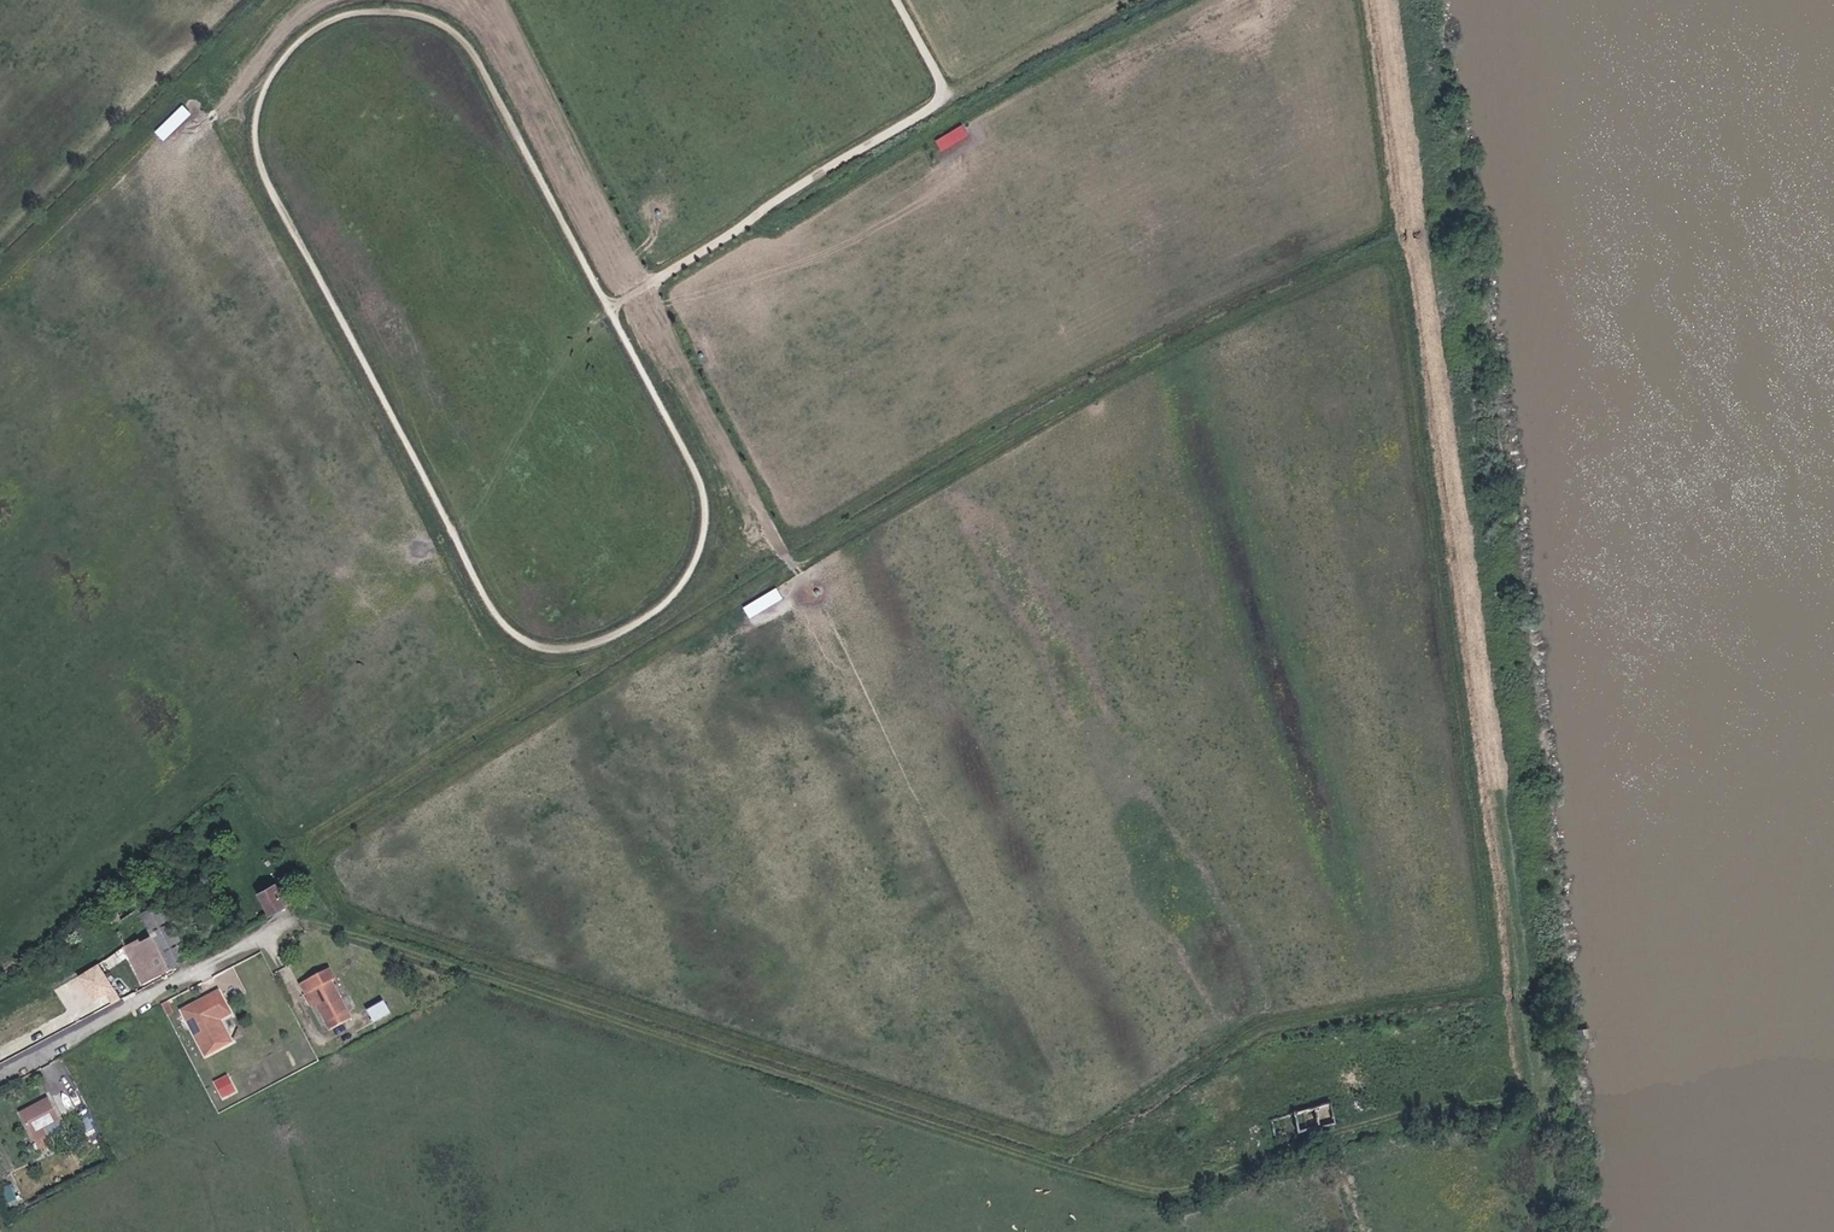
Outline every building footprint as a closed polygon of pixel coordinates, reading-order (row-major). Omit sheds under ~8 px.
[(940,149),(969,135),(963,123),(934,137),(940,149)] [(272,883),(285,903),(291,899),(276,875),(256,888),(258,891),(272,883)] [(269,912),(285,903),(272,883),(258,891),(256,893),(269,912)] [(211,942),(183,889),(174,894),(137,913),(147,931),(166,967),(211,942)] [(147,931),(120,946),(138,982),(166,967),(147,931)] [(105,987),(93,962),(77,972),(89,995),(105,987)] [(328,1017),(343,1009),(326,980),(330,978),(321,963),(300,976),(306,987),(302,990),(319,1022),(328,1017)] [(231,1013),(220,992),(182,1010),(204,1055),(231,1042),(220,1018),(231,1013)] [(348,1020),(343,1009),(328,1017),(333,1028),(348,1020)] [(227,1077),(217,1082),(225,1096),(235,1091),(227,1077)] [(73,1108),(62,1089),(50,1096),(61,1114),(73,1108)] [(1272,1131),(1332,1117),(1326,1096),(1267,1109),(1272,1131)] [(55,1116),(45,1099),(18,1115),(33,1141),(46,1133),(42,1124),(55,1116)]
